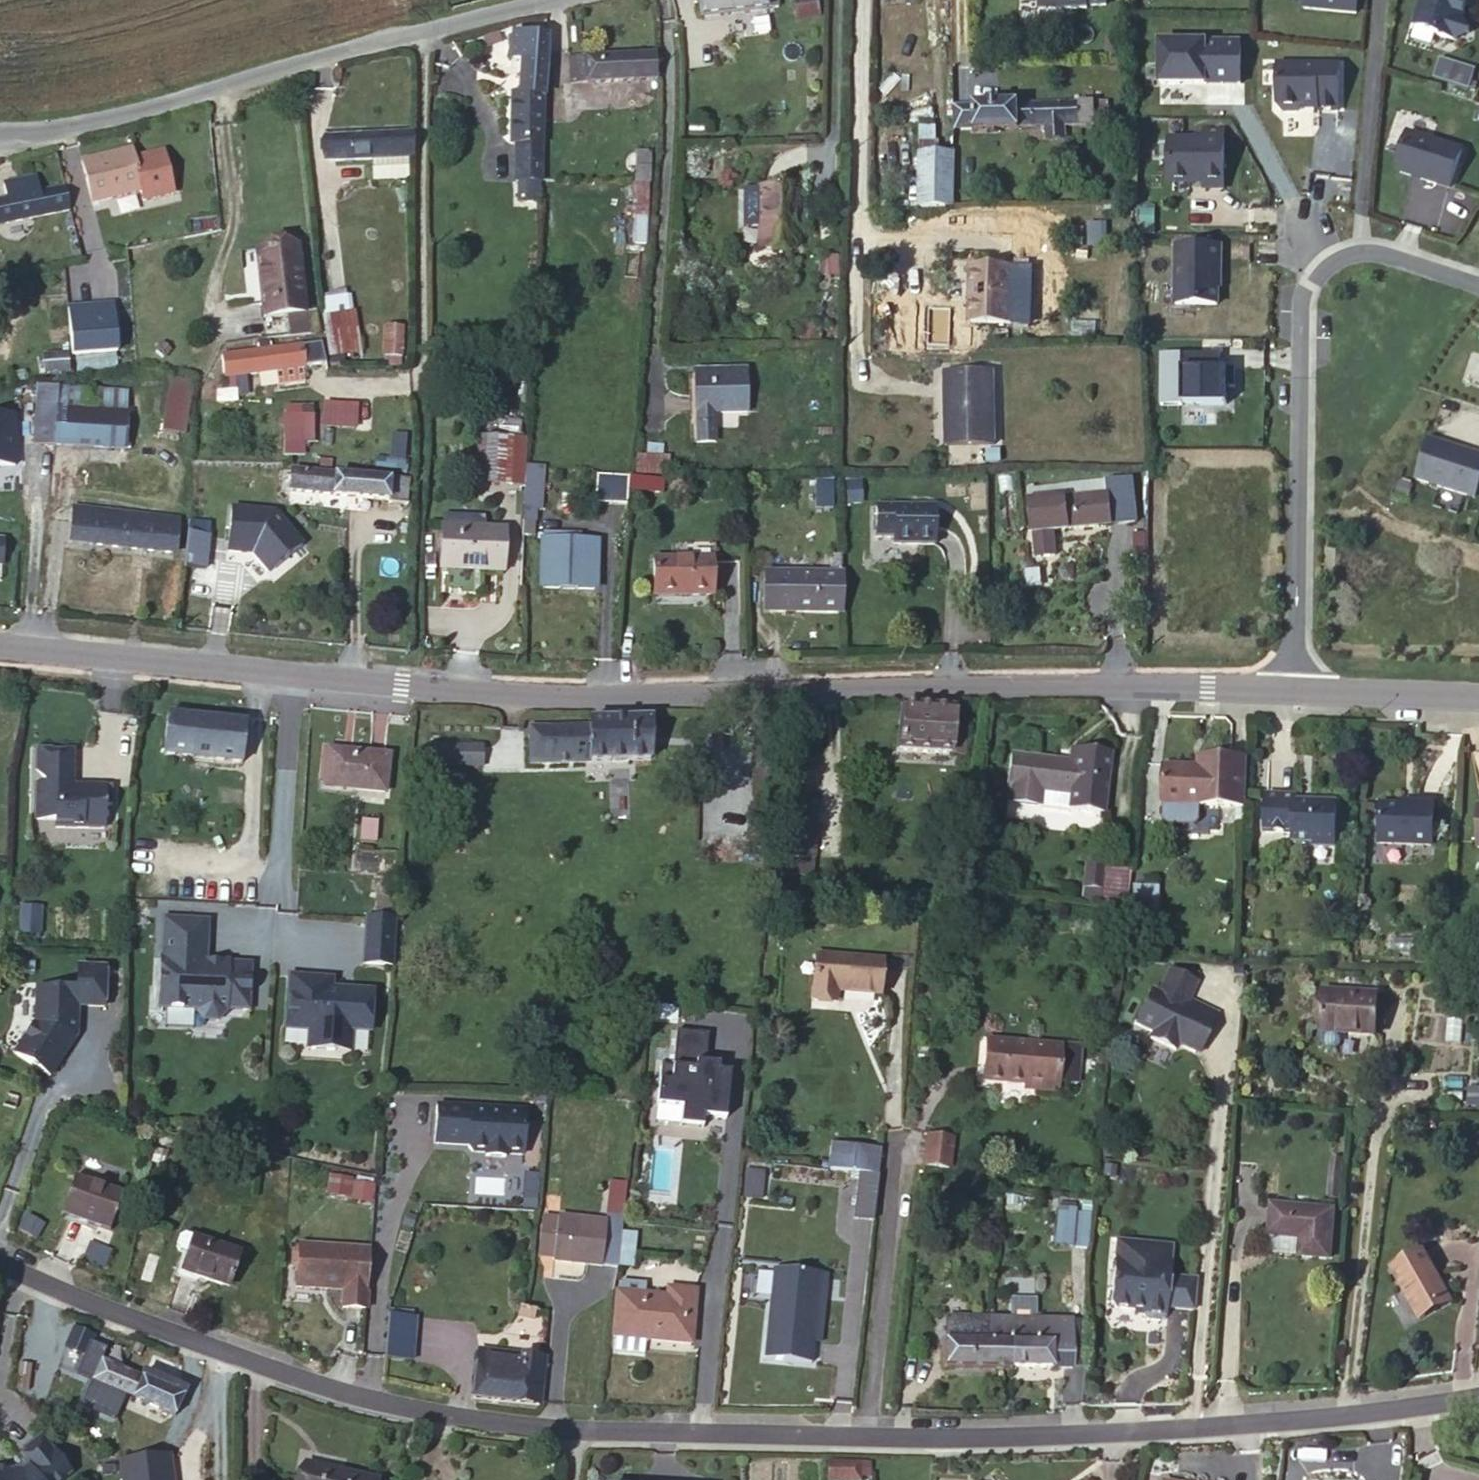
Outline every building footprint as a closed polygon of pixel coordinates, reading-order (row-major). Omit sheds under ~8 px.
[(765,0),(700,0),(702,16),(766,9),(765,0)] [(766,9),(779,7),(778,0),(765,0),(766,9)] [(820,17),(817,0),(794,5),(796,21),(820,17)] [(1305,7),(1356,12),(1358,0),(1305,0),(1305,7)] [(1450,32),(1466,26),(1460,10),(1463,0),(1416,0),(1411,16),(1432,23),(1431,25),(1450,32)] [(1240,83),(1240,36),(1155,35),(1155,82),(1240,83)] [(522,61),(519,95),(513,95),(510,145),(515,145),(512,182),(515,182),(513,202),(531,203),(532,183),(540,184),(545,97),(545,38),(513,36),(512,60),(522,61)] [(656,54),(570,58),(572,84),(657,79),(656,54)] [(1280,57),(1276,99),(1277,99),(1281,104),(1294,105),(1300,101),(1301,101),(1304,97),(1315,98),(1315,103),(1337,105),(1341,62),(1280,57)] [(1438,58),(1434,78),(1470,85),(1474,65),(1438,58)] [(564,99),(547,100),(547,159),(564,159),(564,99)] [(963,102),(963,105),(954,105),(955,116),(951,117),(951,119),(955,119),(955,130),(1018,129),(1018,127),(1095,125),(1094,102),(965,105),(965,102),(963,102)] [(1166,182),(1205,182),(1205,189),(1224,190),(1222,129),(1203,130),(1203,140),(1167,139),(1166,182)] [(1396,164),(1399,171),(1449,188),(1463,150),(1407,131),(1396,164)] [(414,156),(413,132),(325,135),(325,160),(373,158),(406,157),(414,156)] [(921,143),(921,154),(937,154),(937,143),(921,143)] [(131,149),(81,161),(92,204),(142,191),(134,158),(131,149)] [(163,151),(134,158),(142,191),(145,201),(174,193),(163,151)] [(650,152),(636,151),(635,182),(633,182),(632,217),(647,217),(647,183),(649,183),(650,152)] [(937,154),(921,154),(921,208),(952,207),(953,154),(937,154)] [(406,166),(406,157),(373,158),(373,167),(406,166)] [(6,199),(39,192),(36,178),(3,184),(6,199)] [(65,187),(42,192),(47,214),(70,209),(65,187)] [(766,227),(766,248),(795,249),(795,188),(760,188),(759,227),(766,227)] [(42,192),(39,192),(6,199),(0,201),(0,224),(47,214),(42,192)] [(303,313),(303,312),(296,246),(258,251),(265,317),(303,313)] [(1180,246),(1180,310),(1222,310),(1222,277),(1224,277),(1225,247),(1180,246)] [(1013,269),(971,268),(969,323),(1010,324),(1013,269)] [(113,301),(66,302),(67,351),(115,350),(113,301)] [(267,339),(319,333),(315,311),(303,312),(303,313),(265,317),(267,339)] [(352,316),(323,321),(328,351),(357,347),(352,316)] [(380,358),(401,359),(402,324),(382,323),(380,358)] [(315,344),(302,346),(305,367),(318,365),(315,344)] [(305,367),(302,346),(222,355),(224,378),(235,376),(246,375),(275,370),(302,367),(305,367)] [(43,355),(44,373),(69,371),(68,353),(43,355)] [(302,367),(275,370),(278,385),(304,382),(302,367)] [(1235,369),(1182,369),(1181,405),(1226,405),(1227,388),(1235,388),(1235,369)] [(694,371),(695,443),(714,443),(714,414),(746,413),(746,370),(694,371)] [(955,402),(945,402),(946,446),(994,444),(993,372),(945,373),(945,389),(955,389),(955,402)] [(246,392),(246,375),(235,376),(236,392),(246,392)] [(236,392),(235,376),(224,378),(225,392),(217,392),(217,404),(236,403),(236,392)] [(170,378),(166,406),(189,409),(192,381),(170,378)] [(57,410),(58,388),(37,387),(33,443),(55,445),(57,410)] [(128,392),(58,388),(57,410),(127,415),(128,392)] [(945,389),(945,402),(955,402),(955,389),(945,389)] [(320,399),(319,425),(355,427),(357,401),(320,399)] [(189,409),(166,406),(162,431),(185,434),(189,409)] [(16,410),(0,410),(0,463),(15,464),(16,410)] [(125,449),(127,415),(57,410),(55,445),(125,449)] [(284,416),(284,442),(313,443),(313,416),(284,416)] [(162,431),(160,452),(183,455),(185,434),(162,431)] [(483,480),(520,482),(523,444),(499,443),(499,436),(486,435),(483,480)] [(1430,439),(1417,479),(1474,498),(1478,483),(1478,455),(1430,439)] [(183,455),(160,452),(154,498),(163,499),(161,517),(176,518),(183,480),(186,455),(183,455)] [(668,459),(637,458),(637,472),(667,474),(668,459)] [(539,511),(542,468),(525,466),(522,521),(534,521),(535,511),(539,511)] [(339,475),(279,469),(275,504),(288,506),(289,490),(388,501),(387,503),(406,505),(409,479),(390,477),(390,481),(341,476),(342,472),(339,472),(339,475)] [(594,503),(626,505),(626,503),(628,480),(628,477),(596,475),(594,503)] [(1034,534),(1137,523),(1132,479),(1105,481),(1028,491),(1034,534)] [(628,480),(626,503),(637,504),(639,480),(628,480)] [(274,546),(287,547),(290,507),(225,503),(222,554),(273,557),(274,546)] [(933,507),(875,506),(876,538),(893,538),(893,544),(933,544),(933,507)] [(174,553),(176,518),(161,517),(94,509),(86,508),(74,507),(71,542),(174,553)] [(191,508),(190,523),(212,523),(217,523),(218,510),(191,508)] [(188,523),(183,568),(205,570),(208,538),(211,538),(212,523),(190,523),(188,523)] [(501,571),(503,530),(444,528),(442,568),(501,571)] [(596,541),(541,539),(541,577),(595,578),(596,541)] [(763,612),(840,613),(841,556),(830,556),(830,574),(764,572),(763,612)] [(712,559),(652,559),(653,594),(691,593),(691,595),(713,595),(712,559)] [(954,708),(900,704),(896,751),(963,755),(965,734),(952,733),(954,708)] [(246,723),(166,714),(163,756),(242,763),(246,723)] [(779,718),(755,717),(753,788),(774,789),(779,718)] [(590,726),(529,727),(530,763),(651,760),(652,718),(590,719),(590,726)] [(482,747),(428,746),(428,765),(482,765),(482,747)] [(33,770),(44,780),(44,785),(34,785),(34,819),(55,819),(54,827),(103,828),(103,805),(111,805),(111,785),(83,785),(83,790),(72,789),(72,785),(74,748),(37,751),(33,770)] [(389,755),(328,750),(324,787),(385,793),(389,755)] [(1077,750),(1076,762),(1071,795),(1069,810),(1101,814),(1109,754),(1077,750)] [(1199,803),(1245,804),(1247,753),(1196,751),(1195,762),(1162,761),(1160,822),(1199,823),(1199,803)] [(1042,791),(1053,792),(1071,795),(1076,762),(1011,754),(1007,787),(1009,788),(1007,803),(1040,807),(1042,791)] [(1052,808),(1053,792),(1042,791),(1040,807),(1052,808)] [(1336,802),(1296,801),(1296,796),(1266,795),(1264,833),(1294,834),(1293,844),(1312,844),(1312,847),(1334,848),(1336,802)] [(817,801),(786,799),(782,858),(813,859),(817,801)] [(1416,806),(1381,803),(1379,844),(1432,846),(1434,801),(1417,801),(1416,806)] [(698,865),(764,867),(765,838),(699,836),(698,865)] [(1102,867),(1085,866),(1084,888),(1100,889),(1102,867)] [(1125,913),(1128,869),(1102,867),(1100,889),(1098,909),(1125,913)] [(377,888),(375,902),(375,903),(391,905),(392,890),(394,890),(395,879),(388,878),(387,889),(377,888)] [(1155,914),(1157,886),(1134,884),(1131,913),(1155,914)] [(162,917),(162,924),(208,926),(208,919),(162,917)] [(396,918),(365,917),(362,963),(393,965),(396,918)] [(162,924),(159,987),(163,992),(163,1008),(195,1009),(195,1011),(202,1020),(216,1021),(225,1013),(225,1009),(249,1010),(251,964),(227,963),(226,969),(209,968),(206,961),(208,926),(162,924)] [(882,961),(815,955),(810,998),(835,1000),(836,991),(880,994),(882,961)] [(37,990),(36,1025),(15,1055),(49,1078),(75,1037),(77,1006),(103,1007),(105,969),(78,968),(77,992),(37,990)] [(333,978),(289,976),(285,1030),(309,1031),(308,1049),(335,1051),(336,1030),(353,1031),(370,1032),(373,990),(360,989),(360,991),(333,990),(333,978)] [(1184,1007),(1151,992),(1135,1026),(1152,1034),(1149,1040),(1174,1051),(1177,1045),(1194,1053),(1202,1036),(1206,1038),(1216,1015),(1187,1001),(1184,1007)] [(1377,996),(1324,992),(1321,1031),(1374,1034),(1377,996)] [(700,1113),(726,1116),(732,1065),(705,1062),(708,1032),(675,1028),(671,1065),(658,1064),(654,1102),(679,1105),(677,1121),(699,1123),(700,1113)] [(353,1031),(336,1030),(335,1051),(352,1052),(353,1031)] [(1194,1053),(1198,1055),(1206,1038),(1202,1036),(1194,1053)] [(983,1081),(1035,1085),(1034,1090),(1057,1092),(1058,1084),(1061,1048),(1061,1047),(986,1040),(983,1081)] [(1082,1049),(1061,1048),(1058,1084),(1079,1086),(1082,1049)] [(18,1098),(5,1095),(2,1106),(14,1109),(18,1098)] [(523,1151),(526,1105),(432,1100),(430,1146),(523,1151)] [(157,1131),(150,1164),(162,1167),(169,1134),(157,1131)] [(951,1167),(954,1134),(924,1131),(921,1165),(951,1167)] [(879,1150),(829,1145),(825,1170),(858,1174),(876,1176),(879,1150)] [(876,1176),(858,1174),(853,1219),(873,1221),(878,1176),(876,1176)] [(74,1178),(62,1214),(108,1230),(120,1195),(74,1178)] [(617,1268),(626,1184),(611,1183),(606,1223),(557,1217),(557,1219),(553,1259),(553,1260),(617,1268)] [(1272,1205),(1269,1236),(1301,1238),(1299,1256),(1329,1258),(1333,1210),(1272,1205)] [(1088,1247),(1090,1209),(1056,1207),(1054,1245),(1088,1247)] [(537,1257),(553,1259),(557,1219),(542,1218),(537,1257)] [(178,1252),(187,1255),(193,1237),(184,1234),(180,1237),(176,1247),(178,1252)] [(1301,1238),(1269,1236),(1268,1253),(1299,1256),(1301,1238)] [(193,1237),(187,1255),(181,1272),(228,1288),(239,1254),(193,1237)] [(1194,1308),(1196,1278),(1168,1276),(1171,1245),(1122,1241),(1121,1256),(1116,1255),(1111,1302),(1115,1307),(1143,1310),(1143,1315),(1147,1319),(1159,1321),(1163,1317),(1165,1307),(1194,1308)] [(298,1268),(297,1285),(344,1289),(343,1307),(366,1309),(368,1271),(370,1249),(300,1242),(299,1246),(298,1268)] [(1422,1251),(1391,1268),(1419,1318),(1449,1301),(1422,1251)] [(819,1274),(774,1269),(764,1358),(811,1363),(813,1342),(819,1274)] [(827,1274),(819,1274),(813,1342),(819,1343),(827,1274)] [(621,1293),(617,1292),(613,1336),(618,1336),(650,1339),(691,1344),(695,1291),(668,1288),(667,1297),(642,1295),(644,1283),(621,1282),(621,1293)] [(1036,1299),(1012,1298),(1011,1319),(1036,1319),(1036,1299)] [(414,1358),(417,1314),(386,1312),(383,1356),(414,1358)] [(989,1345),(989,1318),(931,1317),(931,1344),(944,1344),(944,1366),(1011,1367),(1011,1345),(989,1345)] [(1011,1319),(989,1318),(989,1345),(1011,1345),(1011,1367),(1072,1368),(1071,1345),(1071,1320),(1036,1319),(1011,1319)] [(1085,1345),(1085,1321),(1071,1320),(1071,1345),(1085,1345)] [(94,1337),(73,1328),(65,1347),(85,1356),(94,1337)] [(650,1339),(618,1336),(616,1351),(648,1354),(650,1339)] [(1085,1345),(1071,1345),(1072,1368),(1084,1368),(1085,1345)] [(472,1397),(539,1405),(544,1357),(478,1350),(472,1397)] [(94,1380),(140,1400),(159,1408),(173,1414),(181,1397),(102,1362),(94,1380)] [(159,1408),(140,1400),(137,1407),(156,1415),(159,1408)] [(57,1437),(20,1436),(19,1466),(0,1465),(0,1479),(56,1479),(57,1437)] [(173,1453),(118,1453),(118,1479),(174,1479),(173,1453)] [(303,1479),(377,1479),(307,1464),(303,1479)] [(828,1464),(828,1479),(860,1479),(860,1475),(869,1475),(869,1465),(828,1464)]
